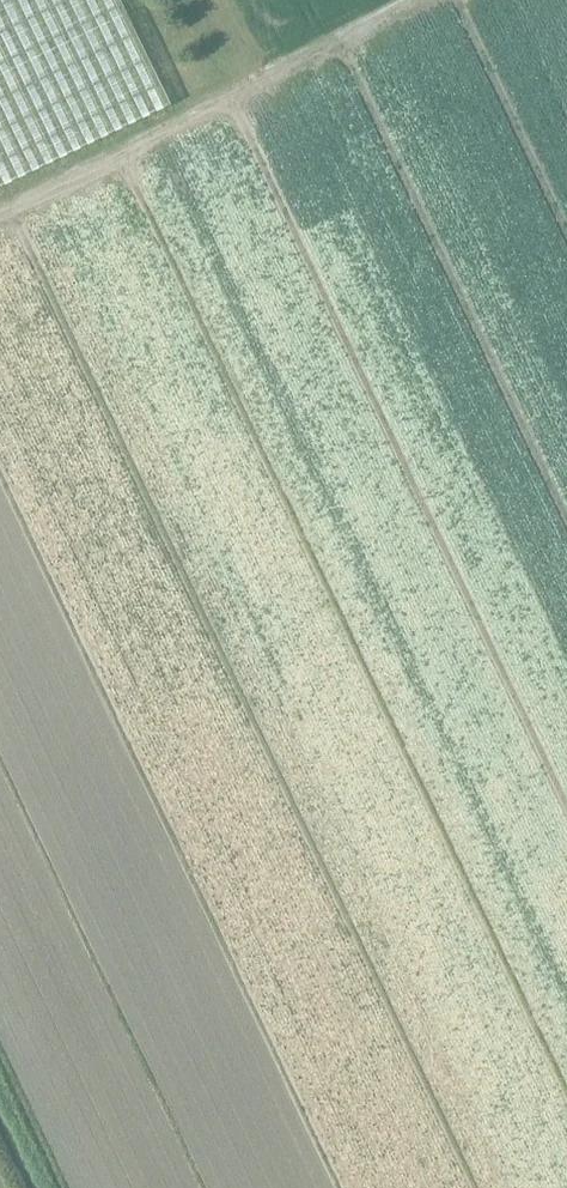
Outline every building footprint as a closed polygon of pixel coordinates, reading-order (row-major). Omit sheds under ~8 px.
[(170,104),(121,0),(0,0),(0,186),(170,104)]
